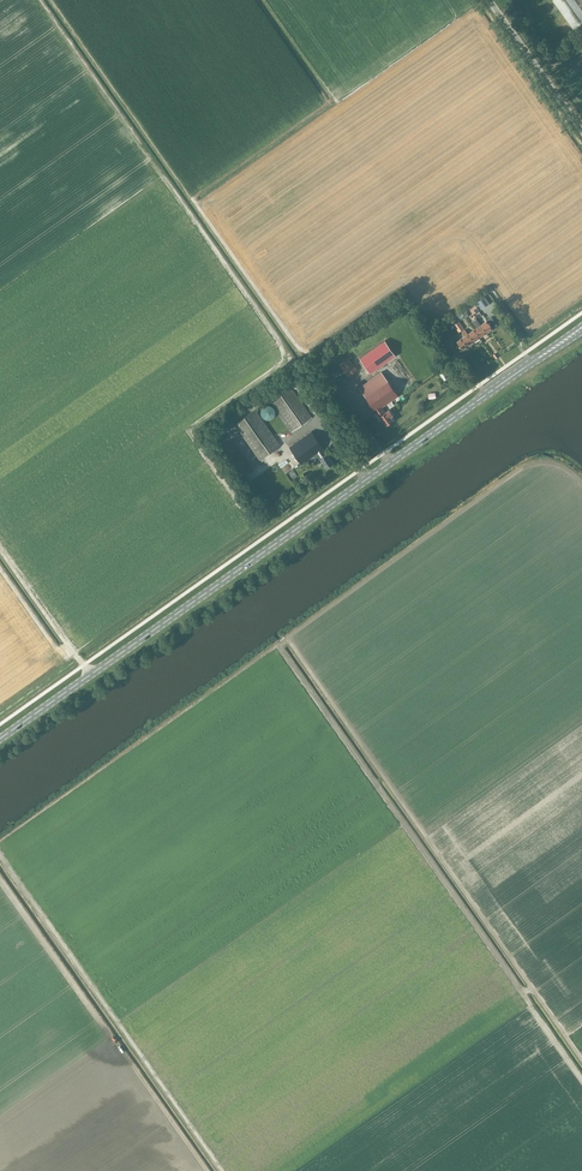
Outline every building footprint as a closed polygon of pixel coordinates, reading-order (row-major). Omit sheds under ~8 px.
[(573,29),(581,23),(581,11),(574,0),(552,0),(573,29)] [(490,303),(485,296),(476,302),(479,306),(481,309),(490,303)] [(460,309),(462,313),(470,307),(467,303),(459,309),(460,309)] [(455,312),(459,319),(464,315),(462,313),(460,309),(455,312)] [(480,325),(486,333),(492,328),(497,325),(491,317),(480,324),(480,325)] [(486,333),(480,325),(480,324),(476,318),(472,321),(476,328),(474,329),(479,337),(486,333)] [(464,328),(458,321),(453,325),(458,332),(464,328)] [(467,334),(468,333),(465,329),(461,332),(464,336),(456,341),(462,349),(467,346),(473,342),(467,334)] [(474,329),(468,333),(467,334),(473,342),(479,337),(474,329)] [(370,373),(395,355),(385,340),(359,358),(370,373)] [(347,377),(357,369),(348,357),(338,364),(347,377)] [(381,372),(359,387),(377,413),(375,413),(380,420),(382,419),(386,425),(392,420),(390,417),(391,416),(392,414),(389,411),(387,410),(385,412),(382,407),(398,396),(381,372)] [(291,432),(312,418),(291,386),(270,400),(291,432)] [(275,413),(275,411),(274,410),(274,409),(273,409),(273,408),(272,407),(271,407),(271,406),(270,406),(269,405),(268,405),(267,405),(266,405),(265,406),(264,406),(263,407),(262,407),(262,408),(261,408),(261,409),(261,410),(260,410),(260,411),(260,412),(260,413),(260,414),(260,415),(261,416),(261,417),(262,417),(262,418),(263,418),(263,419),(264,419),(265,420),(266,420),(267,420),(268,420),(270,420),(270,419),(271,419),(272,419),(272,418),(273,418),(273,417),(274,416),(274,415),(275,414),(275,413)] [(255,409),(234,424),(259,460),(280,445),(255,409)] [(289,446),(302,464),(314,455),(317,460),(320,458),(326,467),(333,462),(326,454),(325,454),(322,449),(323,448),(311,431),(289,446)]
